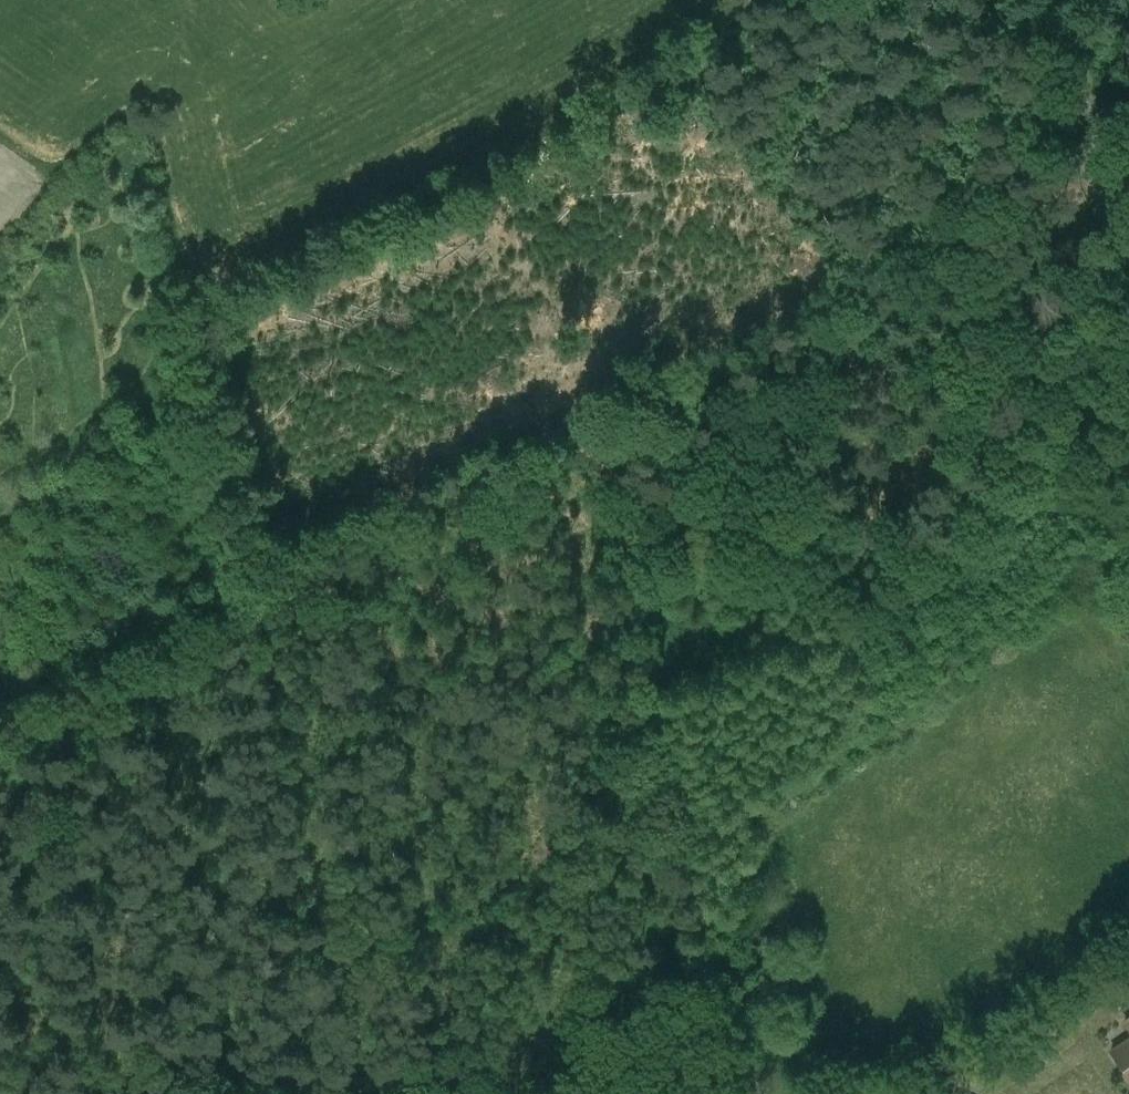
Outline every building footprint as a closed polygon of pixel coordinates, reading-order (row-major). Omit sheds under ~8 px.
[(1111,1051),(1128,1077),(1128,1039),(1111,1051)]
